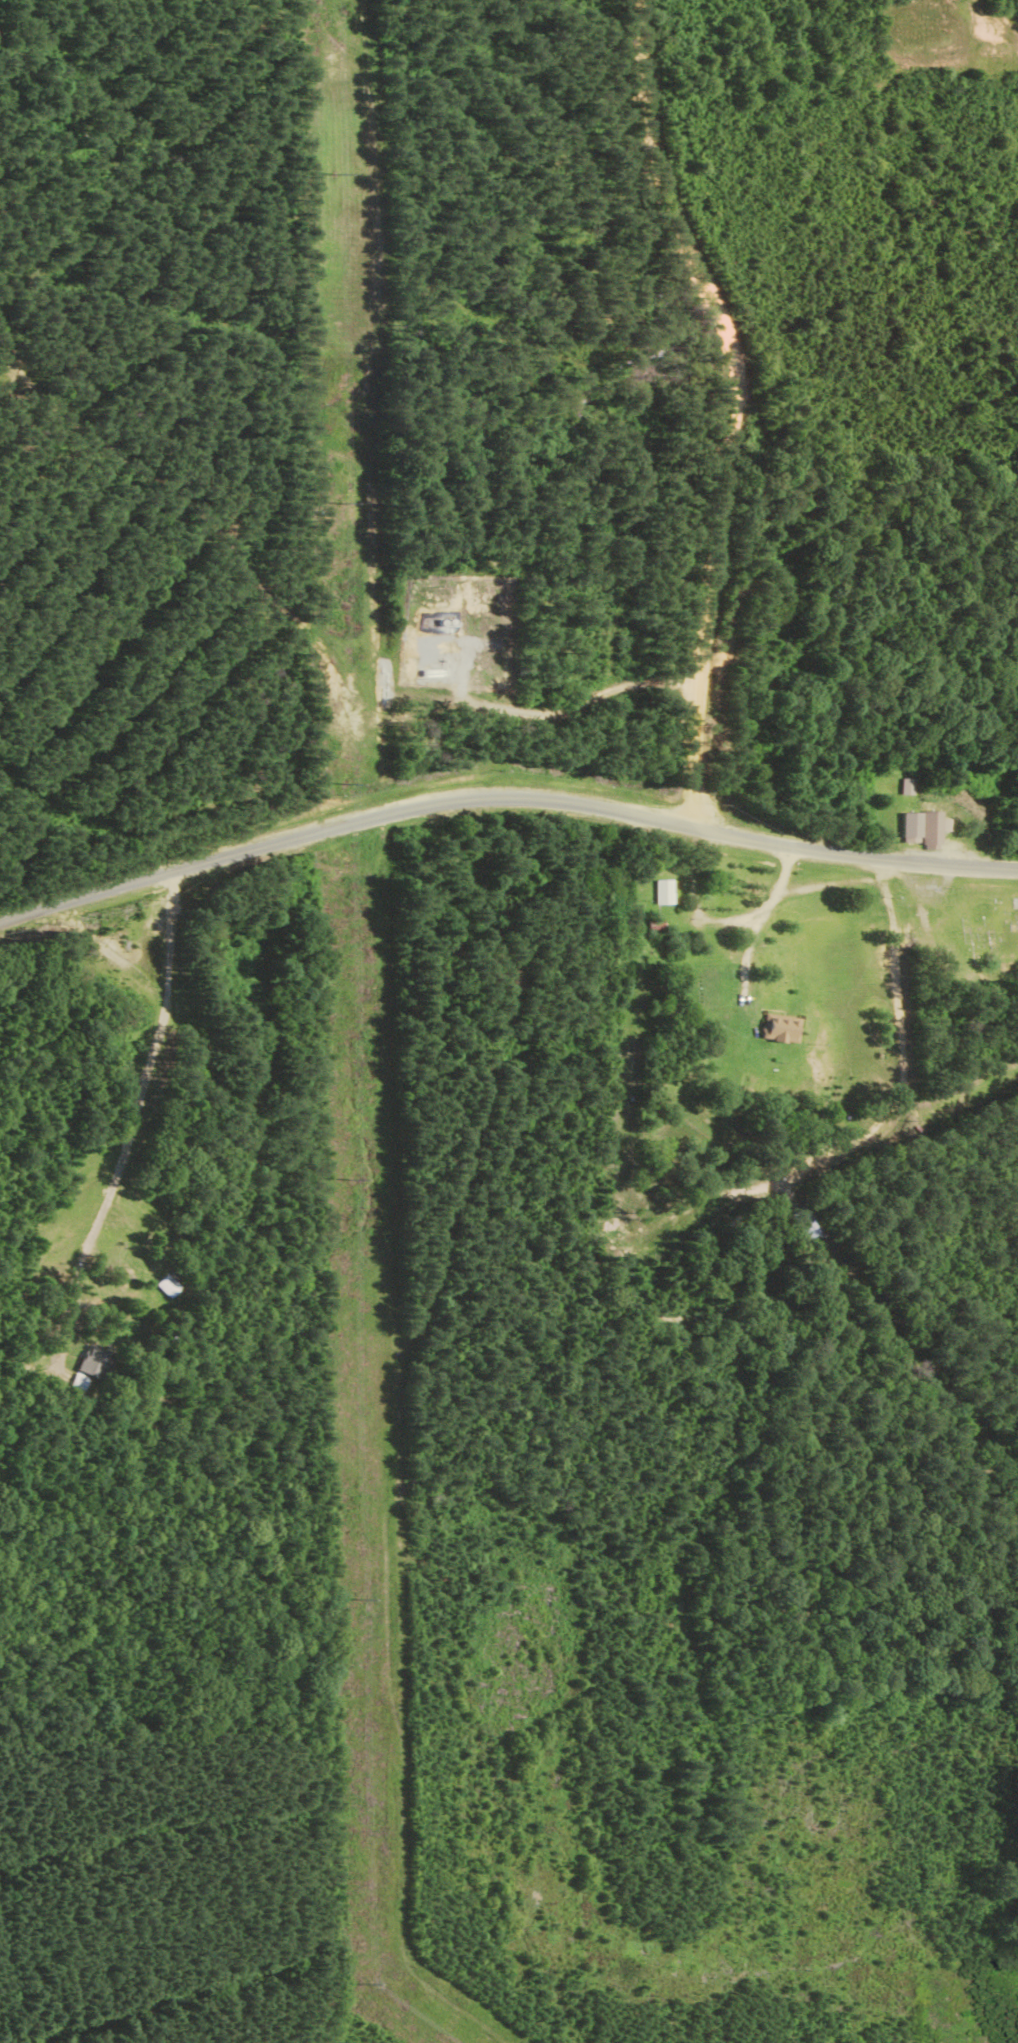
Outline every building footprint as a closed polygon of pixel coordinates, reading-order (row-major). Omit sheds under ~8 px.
[(911,783),(898,783),(898,799),(911,799),(911,783)] [(904,812),(904,837),(906,837),(906,841),(920,841),(920,837),(924,837),(924,844),(927,844),(927,847),(940,847),(940,844),(943,844),(943,831),(951,831),(951,817),(944,817),(944,810),(923,810),(923,812),(904,812)] [(654,907),(670,907),(670,883),(654,883),(654,907)] [(795,1048),(799,1023),(763,1017),(760,1042),(795,1048)] [(822,1233),(805,1207),(785,1220),(802,1246),(822,1233)] [(168,1298),(178,1310),(183,1306),(173,1294),(168,1298)] [(109,1356),(89,1347),(77,1375),(97,1384),(109,1356)]
